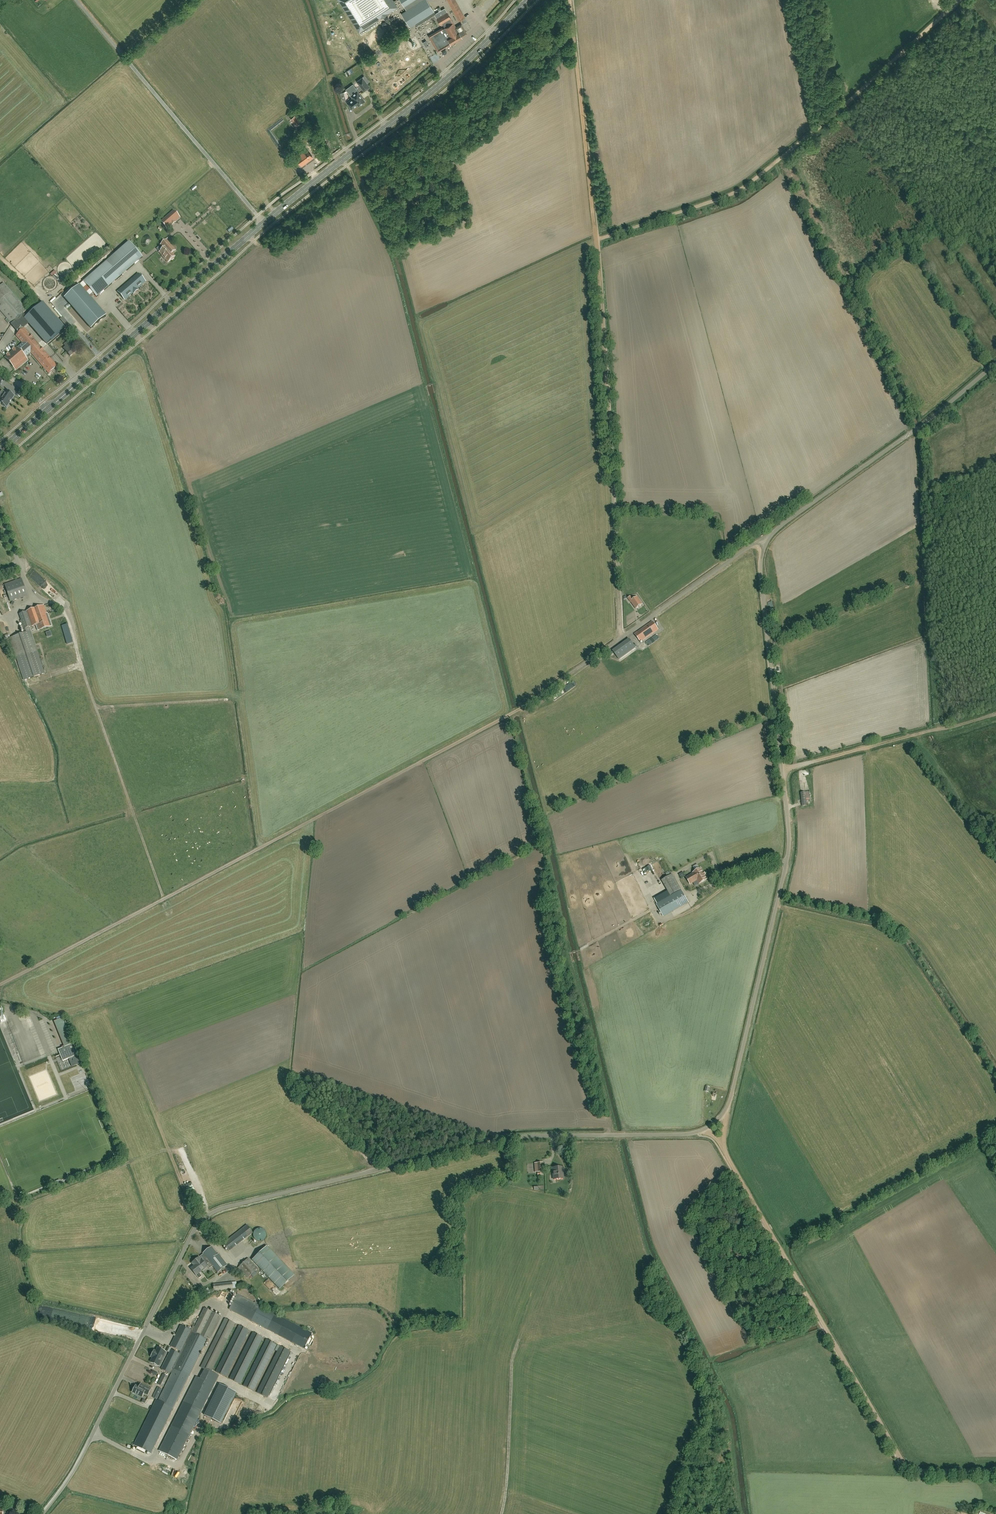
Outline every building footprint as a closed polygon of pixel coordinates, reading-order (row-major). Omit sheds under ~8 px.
[(387,10),(395,5),(392,0),(337,0),(356,30),(387,10)] [(426,0),(400,0),(406,10),(415,23),(434,11),(426,0)] [(453,0),(447,0),(459,21),(464,18),(453,0)] [(440,25),(442,24),(444,28),(443,29),(442,28),(428,36),(437,51),(461,37),(461,36),(465,34),(466,32),(462,25),(460,25),(456,28),(445,9),(434,15),(440,25)] [(356,81),(361,87),(364,92),(370,88),(362,77),(356,81)] [(353,96),(358,104),(359,105),(365,101),(358,92),(353,96)] [(358,104),(353,96),(352,97),(352,98),(346,103),(351,109),(358,104)] [(300,122),(297,118),(294,115),(291,118),(297,125),(300,122)] [(301,132),(296,136),(302,142),(303,141),(304,142),(308,139),(301,132)] [(307,148),(297,156),(304,165),(314,156),(311,153),(310,151),(307,148)] [(164,220),(161,223),(166,229),(169,226),(171,224),(174,222),(176,220),(179,218),(174,212),(171,214),(164,220)] [(174,257),(172,253),(175,251),(166,240),(161,245),(164,249),(159,253),(163,256),(162,257),(165,260),(168,262),(171,259),(172,260),(174,258),(174,257)] [(97,297),(119,278),(142,258),(129,242),(83,282),(97,297)] [(145,282),(139,274),(118,292),(125,300),(145,282)] [(12,324),(27,310),(23,306),(4,283),(0,286),(0,310),(12,324)] [(64,298),(91,329),(106,316),(79,285),(64,298)] [(64,329),(42,304),(26,318),(25,318),(30,323),(47,344),(64,329)] [(57,366),(24,328),(16,336),(22,343),(17,348),(17,347),(15,349),(15,348),(12,350),(13,351),(9,354),(6,355),(7,356),(5,357),(16,370),(28,359),(26,357),(27,356),(28,357),(30,355),(29,354),(31,353),(47,372),(48,373),(49,373),(50,373),(52,371),(52,370),(57,366)] [(70,357),(77,351),(68,341),(64,345),(67,348),(64,350),(70,357)] [(41,368),(34,374),(41,383),(49,377),(41,368)] [(0,400),(0,401),(0,403),(2,404),(2,405),(3,405),(6,407),(14,396),(11,394),(11,393),(10,393),(7,391),(5,393),(0,400)] [(39,584),(45,579),(34,568),(29,574),(39,584)] [(10,602),(27,596),(21,579),(4,585),(10,602)] [(636,609),(642,605),(637,597),(633,600),(631,597),(628,599),(631,602),(636,609)] [(10,638),(17,659),(24,680),(44,673),(28,628),(36,625),(38,631),(52,626),(47,614),(46,614),(43,606),(19,614),(21,621),(20,621),(24,633),(10,638)] [(631,620),(628,622),(629,624),(638,620),(635,613),(629,616),(631,620)] [(640,642),(658,629),(652,621),(634,634),(640,642)] [(635,648),(629,639),(613,651),(619,659),(635,648)] [(704,872),(703,872),(701,868),(693,873),(686,877),(690,884),(697,880),(699,884),(707,879),(705,875),(706,875),(704,872)] [(674,874),(663,879),(670,895),(681,890),(674,874)] [(657,905),(663,916),(688,902),(681,890),(657,905)] [(73,1044),(62,1018),(54,1021),(54,1022),(55,1021),(66,1046),(58,1050),(63,1061),(79,1054),(74,1043),(73,1044)] [(543,1162),(535,1163),(535,1172),(544,1171),(543,1162)] [(563,1167),(553,1168),(554,1179),(564,1179),(563,1167)] [(223,1243),(229,1251),(253,1232),(247,1225),(223,1243)] [(265,1237),(265,1236),(265,1234),(265,1233),(264,1232),(263,1231),(262,1231),(261,1230),(260,1230),(259,1230),(258,1230),(257,1231),(255,1232),(254,1233),(254,1234),(254,1235),(254,1236),(254,1237),(254,1238),(255,1240),(256,1240),(257,1241),(258,1241),(260,1241),(261,1241),(263,1240),(264,1238),(265,1237)] [(233,1250),(236,1255),(246,1248),(242,1243),(233,1250)] [(206,1257),(209,1261),(218,1272),(227,1265),(218,1254),(217,1254),(211,1246),(203,1253),(206,1257)] [(267,1246),(252,1260),(280,1289),(294,1275),(267,1246)] [(201,1259),(199,1257),(192,1263),(194,1266),(191,1268),(196,1275),(199,1278),(202,1276),(199,1273),(207,1267),(205,1264),(209,1261),(206,1257),(202,1260),(201,1259)] [(248,1258),(238,1267),(248,1277),(258,1268),(248,1258)] [(214,1291),(233,1288),(232,1282),(213,1284),(214,1290),(214,1291)] [(237,1294),(229,1310),(304,1349),(312,1334),(237,1294)] [(193,1326),(191,1330),(181,1325),(170,1346),(180,1351),(179,1354),(171,1350),(161,1369),(170,1373),(170,1372),(172,1373),(158,1401),(173,1409),(208,1338),(211,1339),(221,1317),(204,1308),(195,1327),(193,1326)] [(201,1367),(205,1369),(211,1372),(235,1324),(225,1318),(201,1367)] [(216,1372),(226,1377),(249,1331),(239,1325),(216,1372)] [(229,1378),(240,1384),(263,1337),(253,1332),(229,1378)] [(267,1339),(244,1385),(254,1390),(277,1344),(267,1339)] [(291,1351),(280,1346),(257,1392),(268,1397),(291,1351)] [(154,1350),(152,1355),(151,1357),(153,1358),(151,1362),(154,1364),(154,1365),(157,1366),(158,1366),(160,1367),(167,1353),(165,1352),(162,1350),(162,1349),(160,1348),(159,1348),(158,1348),(156,1351),(154,1350)] [(163,1375),(158,1385),(163,1387),(168,1377),(163,1375)] [(177,1460),(214,1385),(196,1376),(159,1451),(177,1460)] [(141,1384),(139,1387),(136,1385),(135,1386),(134,1386),(133,1388),(134,1390),(132,1392),(142,1397),(144,1393),(148,1395),(151,1389),(141,1384)] [(204,1415),(221,1424),(236,1393),(219,1384),(204,1415)] [(162,1389),(158,1387),(152,1398),(156,1400),(162,1389)] [(143,1447),(144,1451),(154,1451),(154,1442),(141,1443),(141,1447),(143,1447)]
